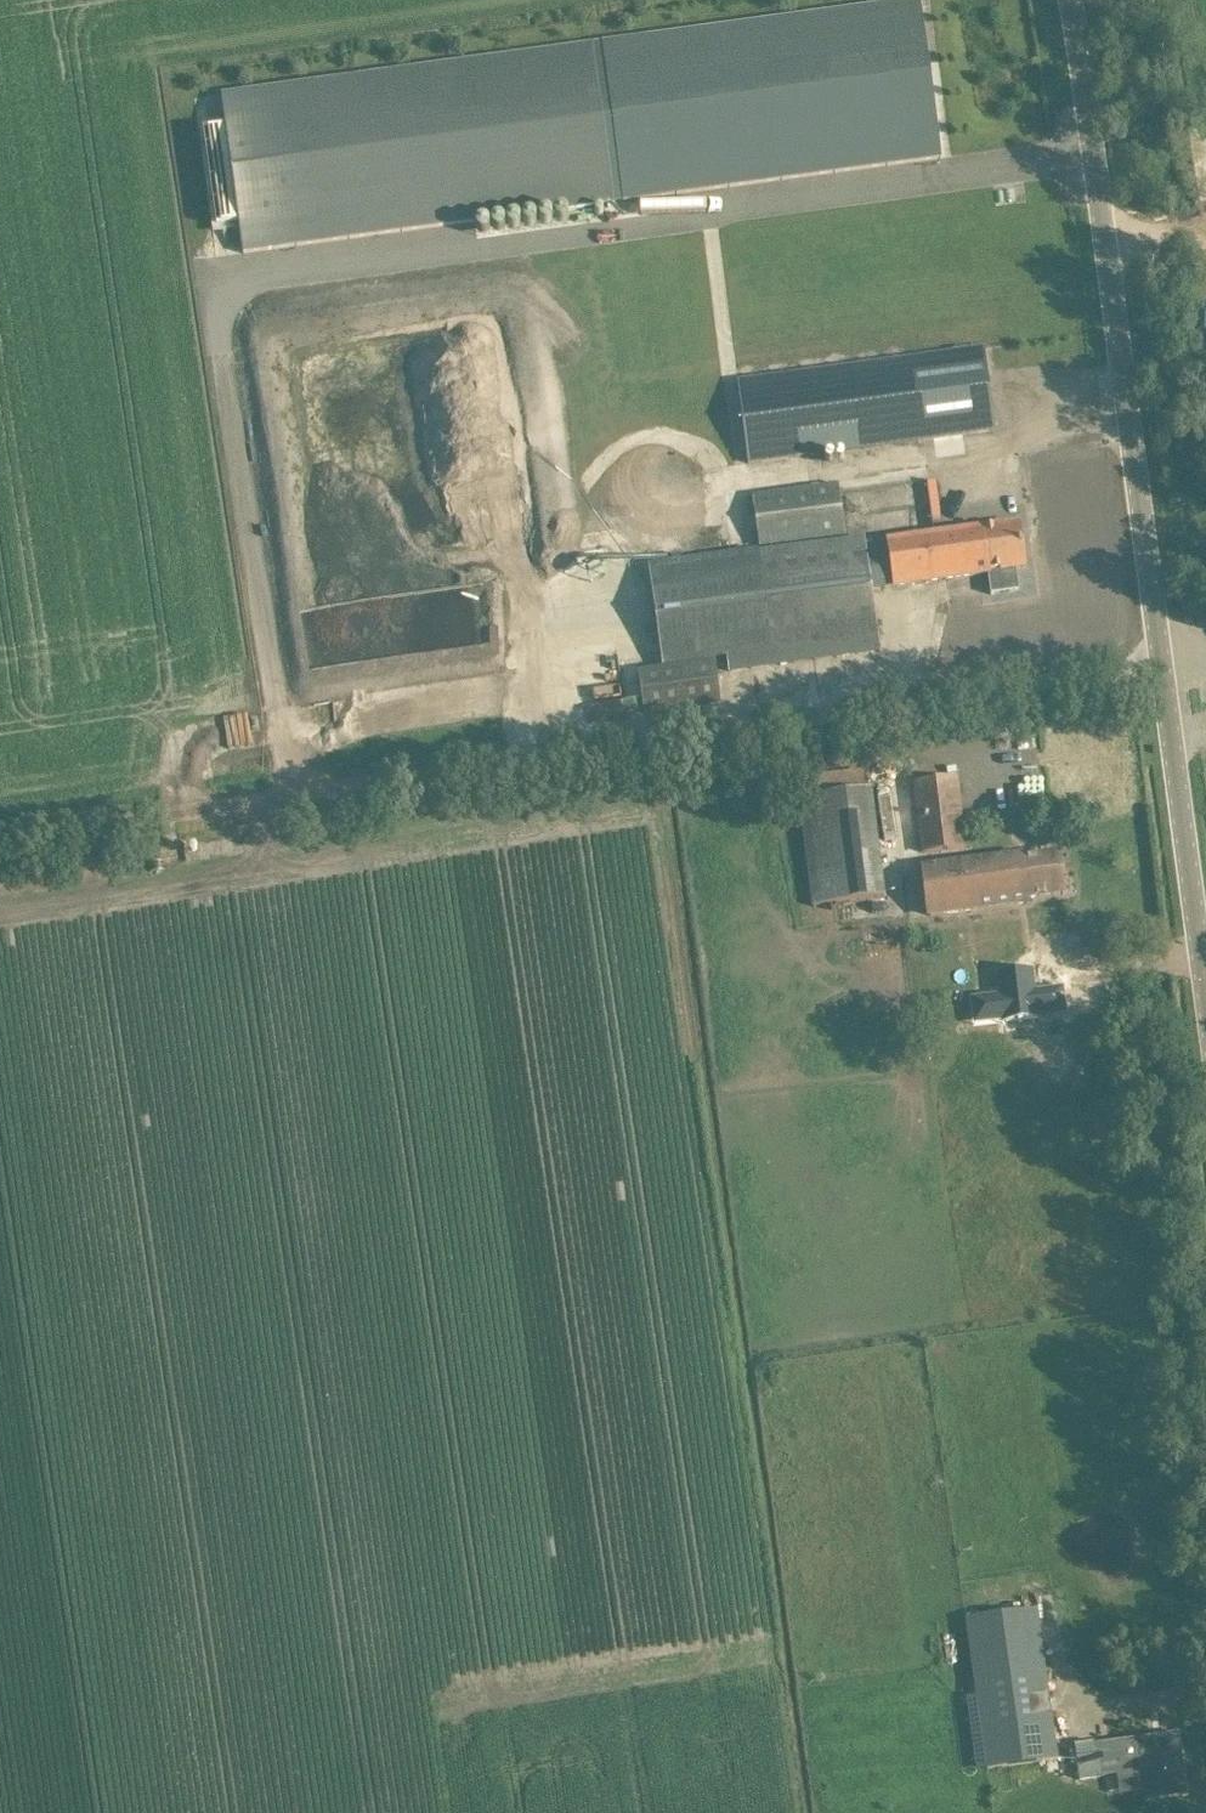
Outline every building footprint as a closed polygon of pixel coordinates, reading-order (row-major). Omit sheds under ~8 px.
[(217,100),(238,259),(925,167),(904,9),(217,100)] [(983,347),(959,350),(737,382),(749,464),(995,429),(983,347)] [(618,534),(698,538),(701,455),(621,452),(618,534)] [(858,517),(569,556),(585,676),(663,666),(712,659),(727,657),(879,636),(878,634),(872,590),(950,579),(988,574),(991,594),(993,594),(993,593),(1018,589),(1015,568),(1025,567),(1019,525),(1003,528),(1003,525),(935,535),(912,538),(876,543),(866,544),(861,545),(858,517)] [(330,659),(328,630),(342,628),(340,606),(307,609),(312,661),(330,659)] [(967,846),(958,778),(914,783),(923,852),(967,846)] [(866,788),(804,797),(799,797),(814,906),(886,896),(872,788),(866,788)] [(1024,853),(1006,855),(1009,878),(1016,877),(1020,906),(1031,904),(1031,900),(1066,895),(1061,853),(1025,857),(1024,853)] [(928,917),(1020,906),(1016,877),(1009,878),(1006,855),(922,866),(928,917)] [(1005,979),(1009,978),(1014,1013),(1010,1013),(1010,1015),(1010,1016),(1011,1016),(1026,1014),(1027,1016),(1032,1015),(1031,1013),(1047,1011),(1048,1011),(1044,982),(1041,962),(1041,961),(1040,961),(1023,963),(1022,964),(1004,966),(1003,966),(1004,967),(1005,979)] [(1058,1750),(1037,1609),(1024,1611),(964,1619),(986,1770),(1059,1760),(1059,1758),(1058,1750)] [(1179,1734),(1095,1745),(1096,1753),(1099,1776),(1143,1770),(1147,1799),(1187,1794),(1179,1734)]
